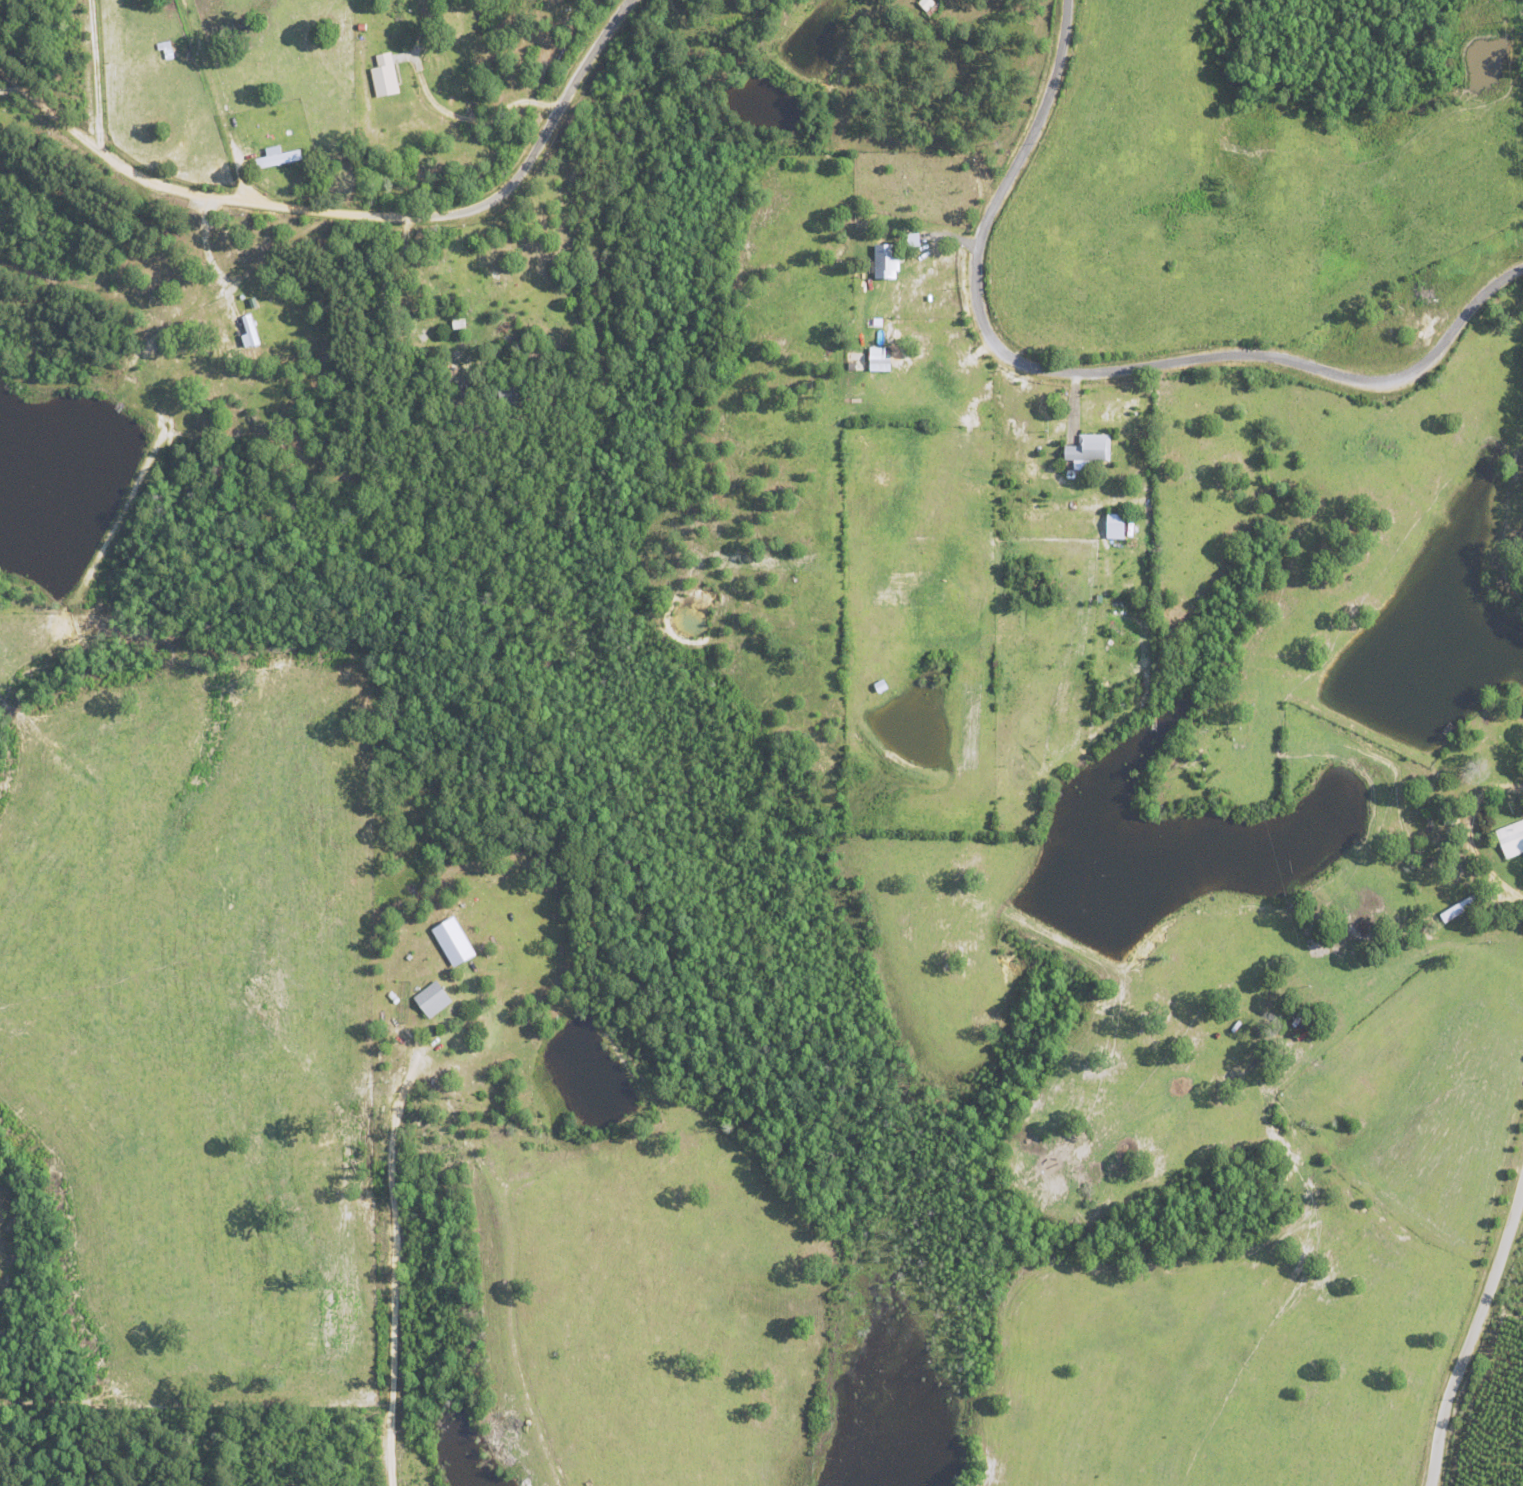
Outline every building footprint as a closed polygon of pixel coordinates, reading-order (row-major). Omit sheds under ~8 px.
[(398,92),(389,51),(374,55),(376,67),(368,69),(375,98),(398,92)] [(263,148),(265,156),(253,159),(255,170),(300,159),(298,149),(280,153),(278,145),(263,148)] [(873,279),(896,279),(896,258),(891,258),(891,244),(872,245),(873,279)] [(240,335),(243,348),(258,345),(251,314),(241,316),(245,334),(240,335)] [(1108,434),(1078,433),(1077,445),(1063,444),(1062,459),(1072,460),(1072,469),(1086,469),(1086,460),(1108,460),(1108,434)] [(1122,539),(1122,513),(1104,513),(1104,538),(1122,539)] [(1504,859),(1522,852),(1522,819),(1493,830),(1504,859)] [(451,967),(473,954),(451,915),(429,928),(451,967)] [(427,1019),(451,1001),(434,980),(411,997),(427,1019)]
